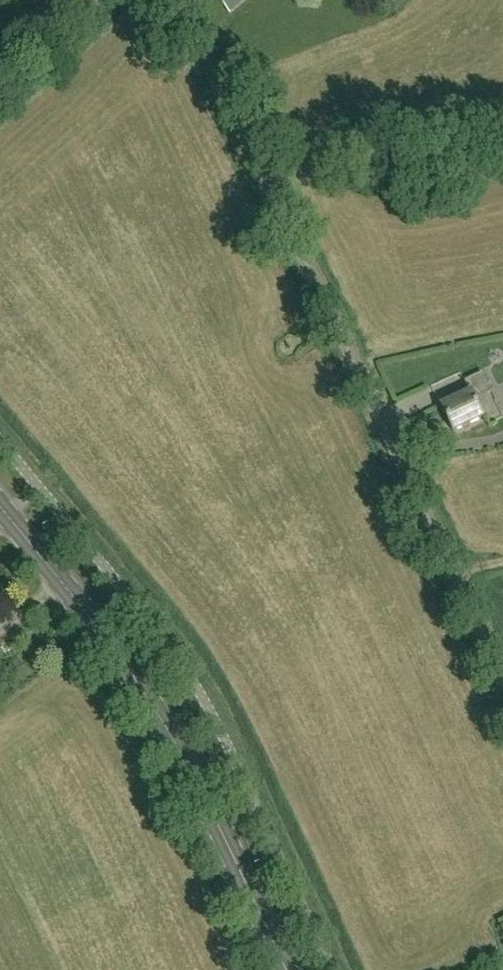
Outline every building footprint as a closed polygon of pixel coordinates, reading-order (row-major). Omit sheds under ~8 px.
[(246,0),(218,0),(230,14),(246,0)] [(502,379),(502,352),(491,359),(502,379)] [(453,433),(484,418),(475,402),(492,392),(483,374),(466,383),(471,393),(441,408),(453,433)] [(495,415),(502,411),(502,395),(489,401),(495,415)]
